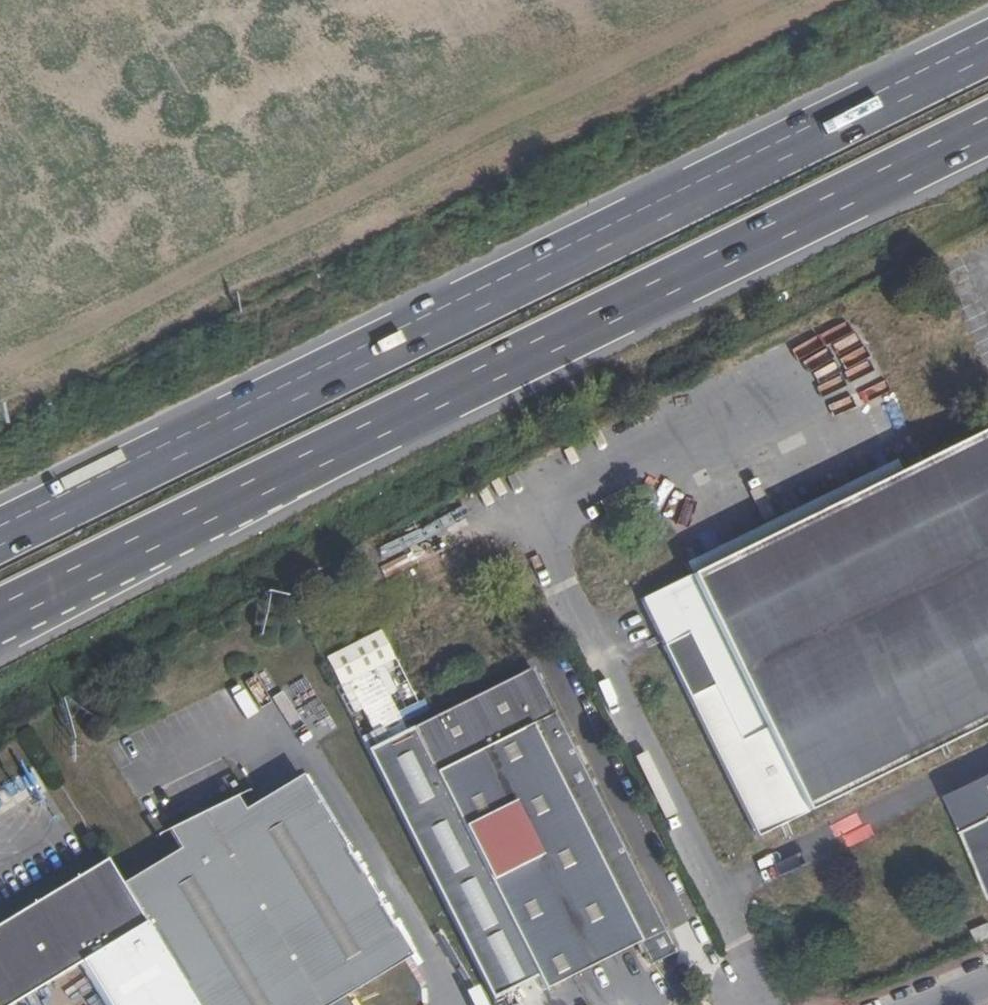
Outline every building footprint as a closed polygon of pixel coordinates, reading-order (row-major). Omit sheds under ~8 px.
[(613,571),(650,650),(673,639),(708,715),(736,702),(787,810),(836,786),(987,713),(987,391),(985,387),(982,385),(979,384),(976,385),(967,389),(971,399),(663,547),(613,571)] [(438,514),(375,540),(389,576),(453,550),(438,514)] [(320,654),(334,681),(386,655),(373,628),(320,654)] [(737,834),(787,810),(736,702),(708,715),(673,639),(650,650),(737,834)] [(656,941),(536,699),(372,779),(473,984),(517,963),(524,977),(618,932),(623,943),(632,942),(636,951),(656,941)] [(238,1004),(319,1004),(407,951),(296,771),(239,806),(173,841),(160,850),(218,966),(238,1004)] [(947,794),(987,885),(987,775),(947,794)] [(173,841),(239,806),(230,792),(161,822),(173,841)] [(218,966),(160,850),(115,877),(194,1004),(238,1004),(218,966)] [(115,877),(100,853),(0,913),(0,1000),(75,953),(108,1004),(194,1004),(115,877)] [(632,942),(623,943),(629,954),(636,951),(632,942)]
